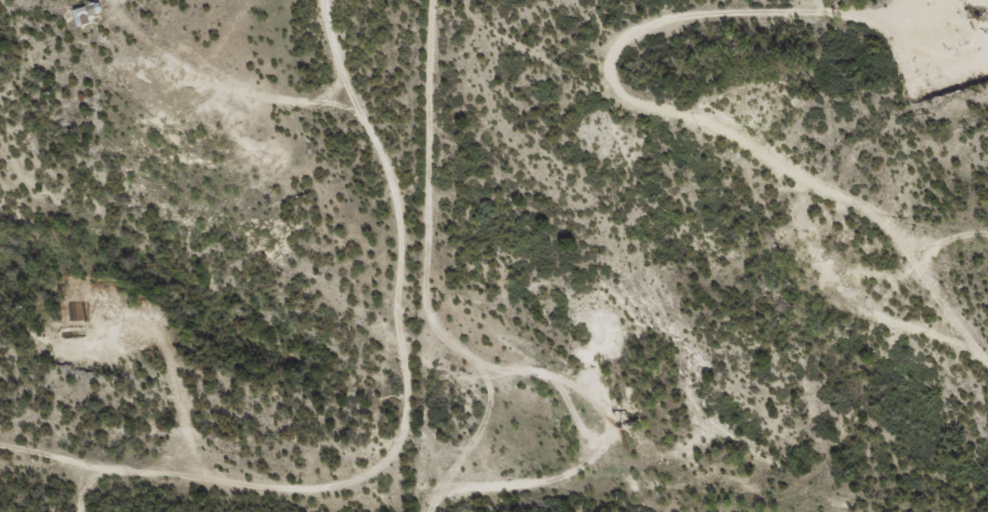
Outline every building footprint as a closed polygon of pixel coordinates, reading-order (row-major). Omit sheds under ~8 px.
[(81,26),(95,23),(92,12),(100,10),(98,3),(77,8),(81,26)]
